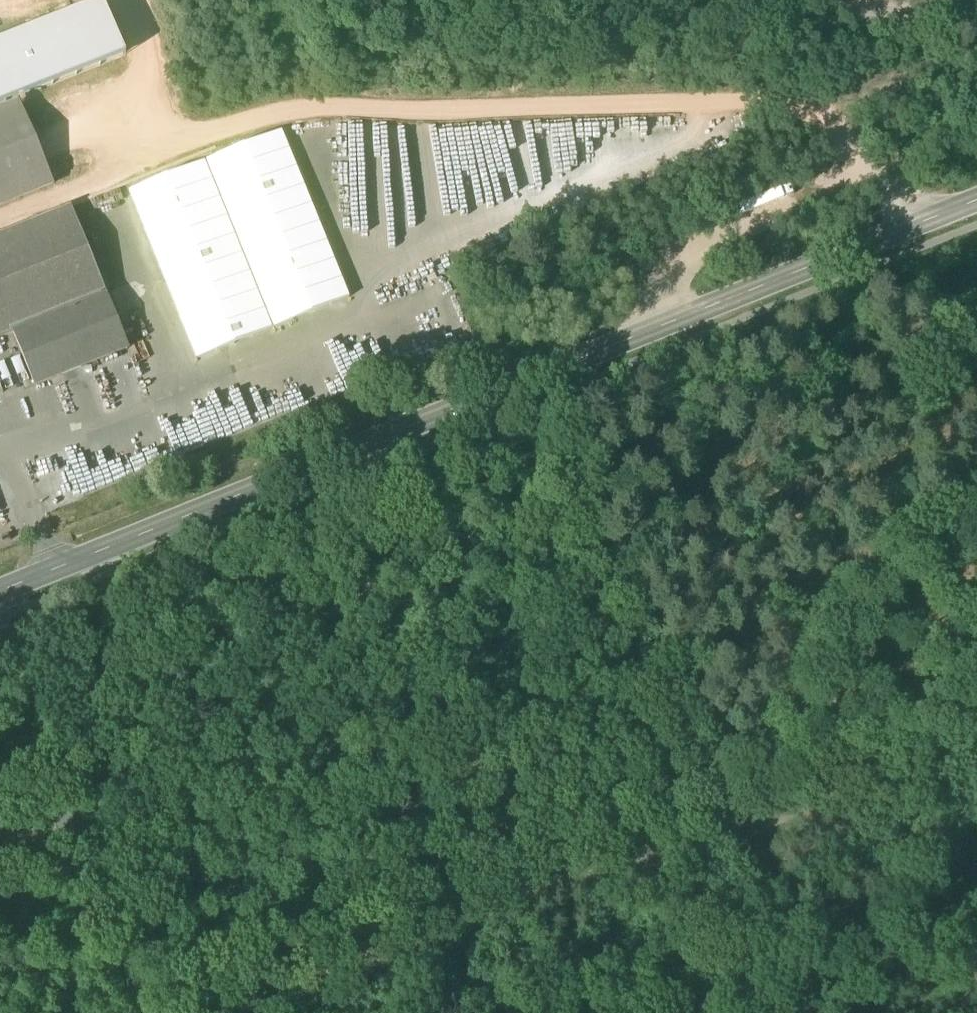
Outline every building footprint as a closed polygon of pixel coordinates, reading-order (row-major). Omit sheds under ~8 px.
[(123,51),(102,0),(96,0),(0,39),(0,101),(123,51)] [(53,184),(57,182),(50,166),(46,168),(19,100),(0,108),(0,205),(53,184)] [(281,130),(129,192),(196,360),(349,298),(281,130)] [(12,332),(34,387),(127,349),(70,208),(0,237),(0,336),(12,332)]
